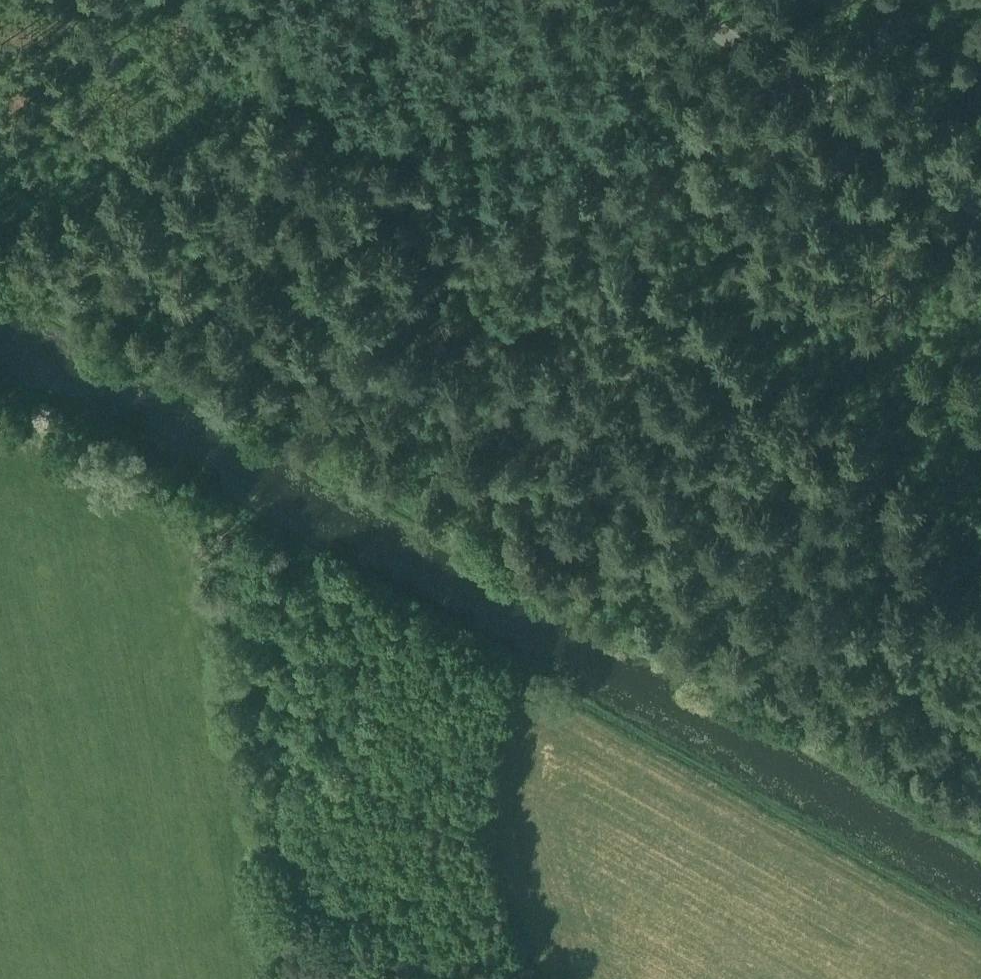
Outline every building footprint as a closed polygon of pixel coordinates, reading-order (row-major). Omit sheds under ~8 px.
[(227,601),(236,594),(225,580),(216,587),(227,601)]
